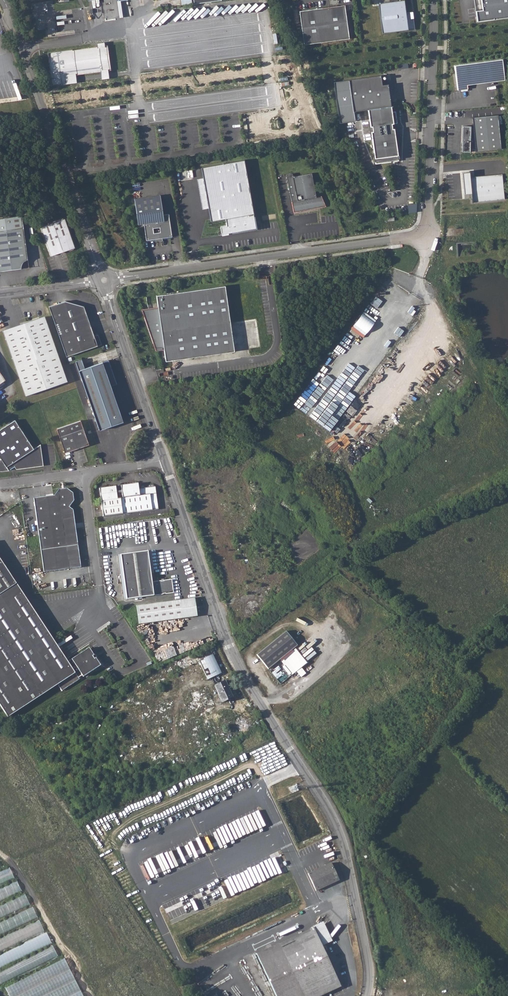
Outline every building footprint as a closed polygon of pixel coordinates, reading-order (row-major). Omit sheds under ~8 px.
[(382,33),(415,29),(413,17),(412,18),(411,12),(406,12),(404,0),(401,0),(378,3),(382,33)] [(483,11),(476,12),(478,22),(507,18),(507,0),(481,0),(483,11)] [(345,5),(300,11),(304,44),(349,38),(345,5)] [(48,53),(52,86),(67,84),(66,76),(76,75),(101,72),(108,71),(111,70),(108,45),(105,46),(98,47),(73,50),(73,49),(48,53)] [(454,65),(457,90),(468,89),(467,81),(504,76),(502,59),(454,65)] [(108,71),(101,72),(102,79),(109,78),(108,71)] [(77,83),(76,75),(66,76),(67,84),(76,83),(77,83)] [(371,131),(375,164),(398,160),(394,128),(392,128),(391,123),(397,123),(395,111),(392,111),(388,84),(382,85),(381,75),(349,80),(353,112),(368,109),(370,126),(372,126),(373,131),(371,131)] [(471,126),(463,126),(462,152),(470,152),(470,149),(475,149),(476,151),(501,149),(498,115),(472,117),(473,128),(470,128),(471,126)] [(201,167),(211,221),(226,219),(227,225),(221,227),(222,235),(228,234),(228,233),(256,228),(254,214),(244,160),(201,167)] [(504,199),(502,174),(471,177),(470,172),(462,173),(464,194),(471,193),(472,202),(504,199)] [(287,178),(293,211),(299,210),(300,212),(326,207),(321,196),(316,197),(311,173),(287,178)] [(160,196),(134,199),(138,225),(144,224),(146,240),(172,237),(169,214),(163,215),(160,196)] [(1,271),(20,268),(21,265),(21,263),(22,262),(24,260),(26,259),(28,258),(22,215),(0,218),(0,271),(1,271)] [(64,218),(40,226),(50,255),(74,247),(64,218)] [(21,265),(20,268),(29,267),(28,258),(26,259),(24,260),(22,262),(21,263),(21,265)] [(158,308),(142,310),(156,351),(164,349),(166,361),(234,351),(225,286),(157,296),(158,308)] [(64,300),(48,306),(66,356),(101,343),(98,333),(94,335),(83,305),(64,300)] [(44,316),(2,330),(24,395),(66,381),(44,316)] [(83,359),(86,367),(101,362),(98,354),(83,359)] [(82,359),(76,361),(79,370),(85,368),(82,359)] [(85,368),(79,370),(100,429),(124,421),(111,386),(117,384),(109,360),(85,368)] [(0,429),(0,459),(0,471),(2,471),(6,471),(8,470),(14,466),(15,469),(43,466),(40,444),(33,449),(14,420),(0,429)] [(65,452),(89,444),(81,421),(57,429),(65,452)] [(116,486),(101,488),(105,517),(152,511),(150,494),(156,493),(155,487),(153,485),(148,485),(146,488),(139,489),(138,483),(121,485),(122,498),(117,498),(116,486)] [(53,495),(33,498),(44,572),(80,567),(73,510),(69,506),(74,500),(73,492),(67,487),(59,488),(53,495)] [(156,493),(150,494),(152,511),(158,510),(156,493)] [(147,551),(120,555),(126,599),(173,592),(171,579),(151,582),(147,551)] [(7,718),(57,686),(61,691),(78,679),(77,677),(89,669),(90,671),(99,665),(88,648),(67,662),(0,558),(0,707),(7,718)] [(194,598),(136,605),(139,624),(192,617),(196,612),(194,598)] [(287,632),(258,655),(270,670),(299,646),(287,632)] [(197,654),(196,655),(199,662),(207,679),(221,673),(209,648),(197,654)] [(225,681),(215,686),(222,702),(232,697),(225,681)] [(172,751),(175,758),(185,754),(182,747),(172,751)] [(331,863),(308,873),(316,891),(339,880),(331,863)] [(14,877),(9,866),(0,871),(0,884),(14,877)] [(21,890),(17,881),(0,889),(0,900),(21,890)] [(29,904),(24,894),(0,905),(0,918),(29,904)] [(37,917),(32,906),(0,921),(0,935),(37,917)] [(44,931),(38,920),(0,939),(0,953),(44,931)] [(313,927),(287,939),(290,945),(316,933),(313,927)] [(51,943),(46,933),(0,955),(0,968),(51,943)] [(259,960),(276,995),(304,995),(338,980),(316,933),(290,945),(287,939),(287,938),(279,942),(279,943),(282,949),(259,960)] [(279,943),(256,953),(259,960),(282,949),(279,943)] [(58,956),(53,946),(0,972),(0,985),(58,956)] [(9,995),(82,995),(64,958),(5,987),(9,995)] [(304,995),(320,995),(341,986),(338,980),(304,995)]
